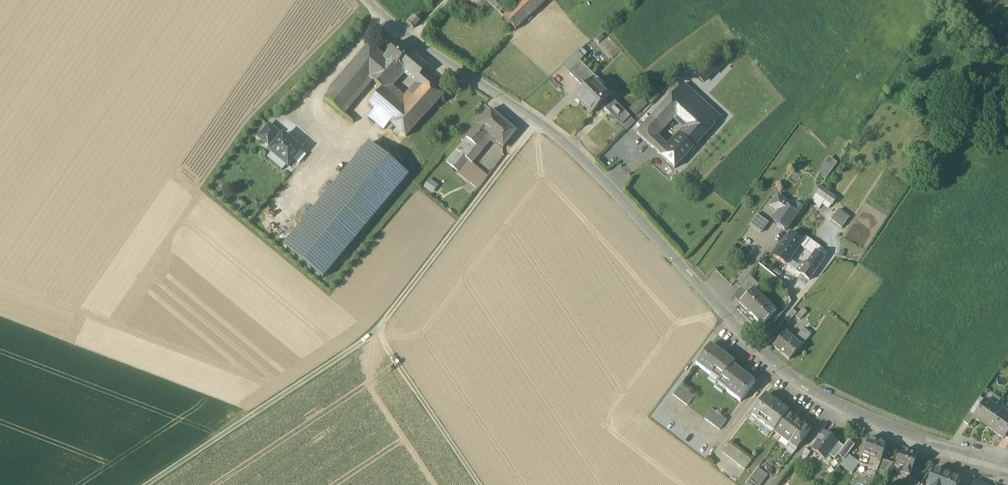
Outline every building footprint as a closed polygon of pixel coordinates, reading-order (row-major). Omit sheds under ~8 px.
[(498,0),(489,0),(487,1),(504,18),(510,12),(498,0)] [(510,12),(504,18),(516,30),(548,0),(522,0),(510,12)] [(416,16),(408,23),(414,29),(421,22),(421,18),(420,16),(416,16)] [(385,59),(369,78),(374,81),(383,89),(387,92),(393,85),(405,71),(399,66),(410,53),(398,43),(385,59)] [(370,47),(326,100),(345,116),(374,81),(369,78),(385,59),(370,47)] [(562,66),(569,73),(580,62),(584,59),(577,52),(562,66)] [(428,68),(410,53),(399,66),(405,71),(417,81),(422,75),(428,68)] [(715,58),(707,67),(713,72),(716,74),(723,66),(715,58)] [(597,79),(580,62),(569,73),(586,90),(593,82),(594,83),(597,79)] [(707,67),(698,77),(704,82),(713,72),(707,67)] [(416,81),(404,95),(393,85),(387,92),(383,89),(369,106),(373,110),(369,115),(384,128),(389,122),(390,123),(407,138),(445,94),(429,80),(422,75),(417,81),(416,81)] [(597,79),(594,83),(593,82),(586,90),(576,99),(592,115),(602,105),(608,99),(613,94),(597,79)] [(683,84),(672,96),(682,106),(685,103),(693,94),(683,84)] [(637,116),(657,93),(647,85),(627,108),(637,116)] [(721,119),(693,94),(685,103),(712,128),(721,119)] [(654,138),(670,119),(674,115),(688,129),(681,136),(694,148),(699,143),(712,128),(685,103),(682,106),(672,96),(660,109),(638,134),(648,143),(654,148),(663,156),(668,151),(659,143),(654,138)] [(631,121),(608,99),(602,105),(625,128),(631,121)] [(515,133),(490,110),(478,125),(488,134),(502,147),(515,133)] [(269,125),(259,138),(268,146),(277,136),(279,133),(269,125)] [(478,125),(467,138),(477,147),(488,134),(478,125)] [(302,150),(283,135),(280,139),(277,136),(269,144),(273,147),(270,151),(288,167),(302,150)] [(668,151),(663,156),(676,168),(693,150),(694,148),(681,136),(668,151)] [(477,147),(467,138),(457,149),(461,153),(467,158),(477,147)] [(694,148),(693,150),(696,153),(703,146),(699,143),(694,148)] [(364,146),(284,246),(323,278),(405,178),(364,146)] [(488,177),(467,158),(461,153),(457,149),(446,162),(478,190),(488,177)] [(406,153),(401,164),(416,172),(422,161),(406,153)] [(428,178),(422,187),(431,193),(437,184),(428,178)] [(831,205),(832,205),(837,199),(821,187),(817,194),(825,201),(831,205)] [(787,203),(778,197),(771,207),(779,213),(773,220),(781,227),(780,228),(785,231),(801,209),(797,205),(792,211),(785,206),(787,203)] [(831,205),(825,201),(823,204),(829,209),(831,205)] [(831,220),(842,228),(849,218),(838,211),(831,220)] [(749,225),(761,234),(768,224),(756,215),(749,225)] [(794,235),(803,241),(805,238),(806,237),(797,231),(794,235)] [(791,233),(775,257),(787,265),(801,245),(803,241),(794,235),(791,233)] [(803,241),(801,245),(814,254),(815,255),(817,251),(819,249),(805,238),(803,241)] [(796,272),(809,281),(825,256),(817,251),(815,255),(814,254),(805,268),(801,265),(796,272)] [(740,289),(747,296),(754,290),(755,290),(759,286),(749,276),(740,289)] [(747,296),(740,304),(750,315),(765,301),(755,290),(754,290),(747,296)] [(765,301),(750,315),(762,326),(770,318),(776,312),(765,301)] [(796,317),(800,321),(807,312),(803,309),(796,317)] [(776,312),(770,318),(775,324),(783,314),(779,310),(776,312)] [(794,341),(800,347),(810,336),(803,330),(794,341)] [(794,341),(785,334),(773,347),(789,360),(800,347),(794,341)] [(734,363),(710,345),(696,365),(719,382),(732,366),(734,363)] [(754,383),(732,366),(719,382),(717,385),(740,402),(754,383)] [(673,395),(687,406),(694,397),(680,386),(673,395)] [(774,401),(766,395),(752,414),(774,432),(788,413),(778,405),(779,404),(774,401)] [(975,416),(976,417),(974,419),(983,425),(995,408),(985,401),(975,416)] [(995,408),(983,425),(993,432),(1005,415),(995,408)] [(705,420),(719,431),(726,421),(712,410),(705,420)] [(788,413),(774,432),(781,438),(796,419),(788,413)] [(963,423),(969,426),(974,419),(976,417),(975,416),(970,413),(963,423)] [(993,432),(1003,439),(1004,438),(1007,433),(1007,417),(1005,415),(993,432)] [(796,419),(781,438),(789,444),(804,425),(796,419)] [(811,431),(804,425),(789,444),(797,450),(811,431)] [(825,432),(811,450),(824,460),(828,455),(834,460),(838,456),(844,448),(843,447),(838,443),(838,442),(825,432)] [(882,460),(887,446),(868,439),(859,463),(858,465),(859,466),(877,472),(878,470),(882,460)] [(844,448),(838,456),(844,461),(848,455),(854,446),(848,441),(843,447),(844,448)] [(722,453),(727,456),(733,448),(729,444),(722,453)] [(727,456),(731,460),(738,451),(733,448),(727,456)] [(805,449),(798,458),(804,463),(811,453),(805,449)] [(731,460),(736,463),(742,455),(738,451),(731,460)] [(918,457),(901,451),(896,465),(895,469),(898,470),(904,472),(903,476),(910,478),(918,457)] [(736,463),(741,467),(747,458),(742,455),(736,463)] [(859,463),(848,455),(840,465),(852,474),(859,466),(858,465),(859,463)] [(741,467),(745,470),(752,462),(747,458),(741,467)] [(893,464),(882,460),(878,470),(886,473),(893,464)] [(896,465),(893,464),(886,473),(885,474),(892,479),(898,470),(895,469),(896,465)] [(750,484),(761,484),(768,476),(759,469),(748,483),(750,484)] [(933,470),(927,484),(959,484),(961,481),(933,470)]
